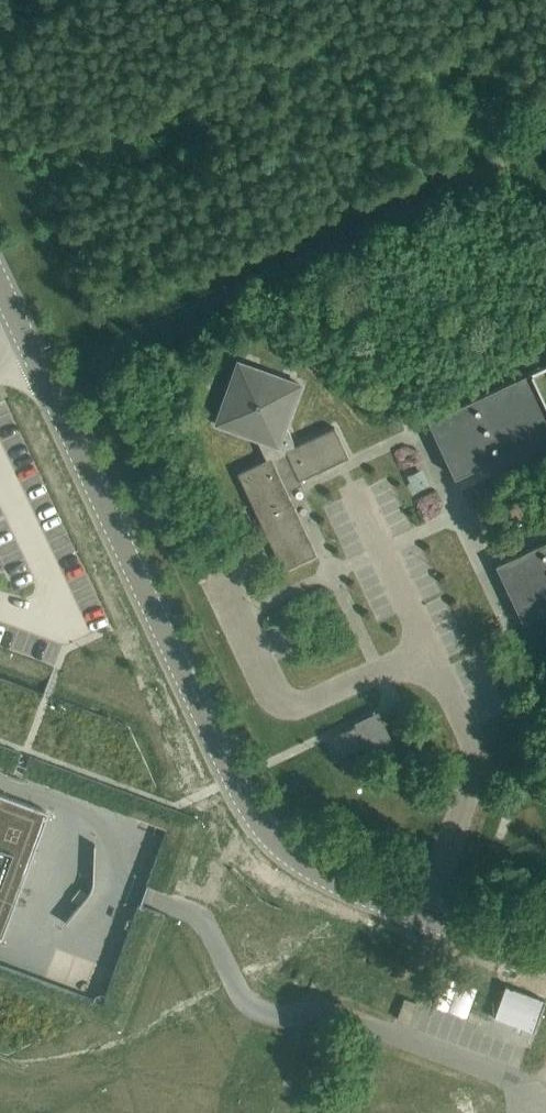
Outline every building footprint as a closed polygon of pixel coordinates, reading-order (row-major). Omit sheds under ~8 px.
[(300,480),(349,457),(335,427),(296,446),(286,425),(301,384),(291,380),(239,362),(216,424),(257,439),(267,459),(238,473),(283,570),(317,554),(285,487),(300,480)] [(545,434),(545,365),(428,420),(455,477),(545,434)] [(502,575),(524,622),(545,612),(545,541),(497,565),(502,575)] [(338,759),(362,748),(366,746),(357,726),(329,739),(338,759)] [(2,939),(49,812),(33,806),(28,804),(0,794),(0,939),(2,939)] [(457,971),(449,992),(461,996),(469,976),(457,971)] [(494,1018),(518,1026),(534,1032),(545,1000),(506,985),(494,1018)]
